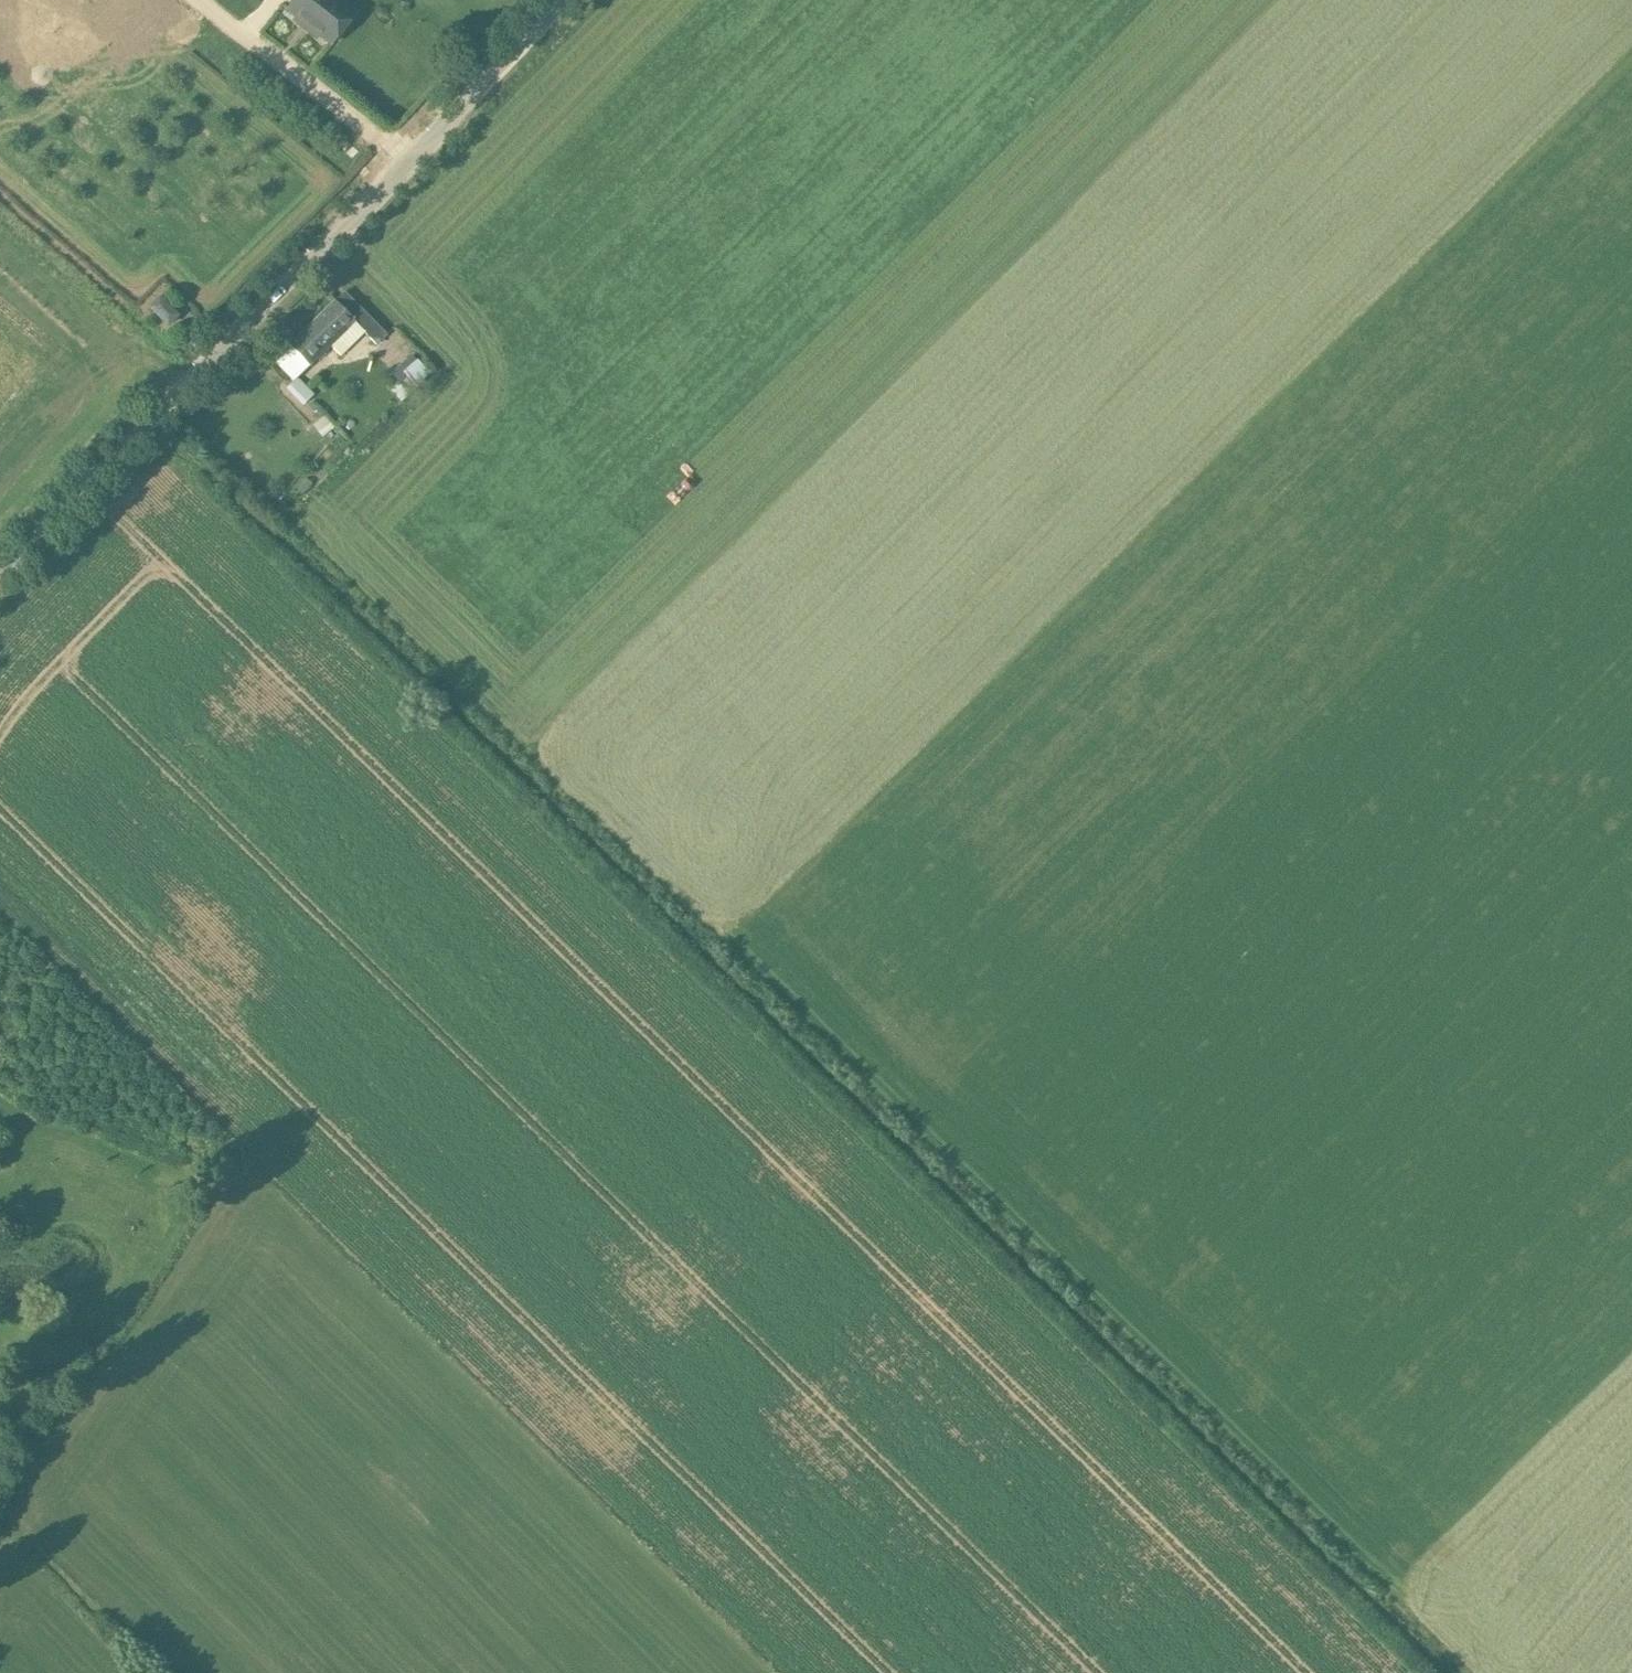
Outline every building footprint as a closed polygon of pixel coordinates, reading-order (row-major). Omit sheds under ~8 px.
[(288,8),(297,15),(294,19),(299,23),(302,19),(333,42),(355,13),(341,2),(343,0),(295,0),(288,8)] [(335,299),(288,345),(309,366),(331,344),(341,354),(365,331),(378,343),(388,334),(345,292),(336,300),(335,299)] [(160,297),(151,307),(168,324),(178,315),(160,297)] [(415,351),(392,368),(408,389),(431,372),(415,351)] [(297,376),(286,387),(302,404),(314,393),(297,376)] [(309,406),(320,418),(323,416),(324,414),(313,402),(309,406)]
